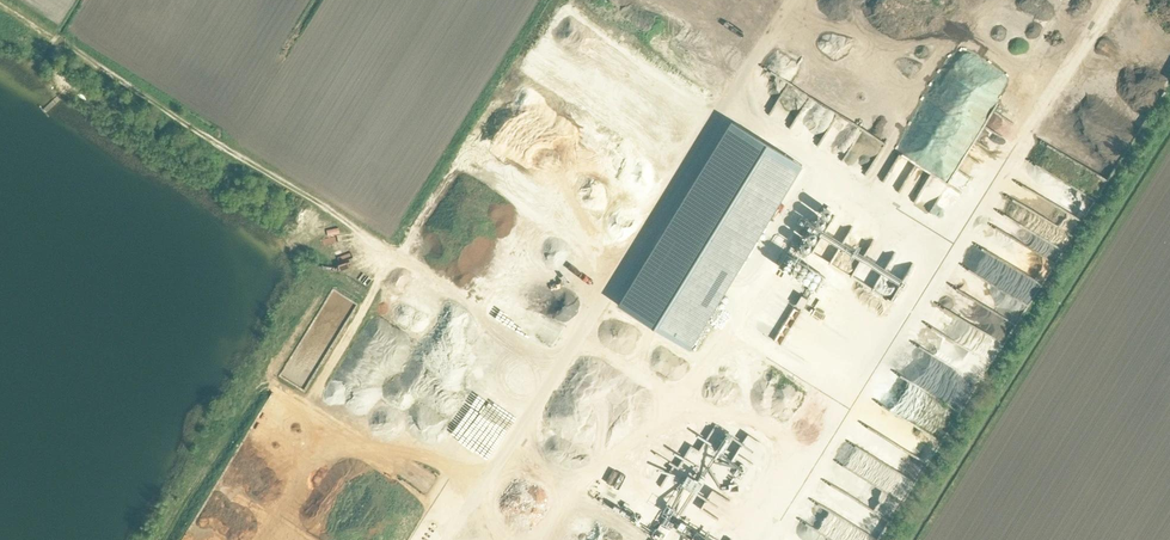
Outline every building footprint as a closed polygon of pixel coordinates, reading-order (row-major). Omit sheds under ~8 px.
[(959,144),(972,150),(978,136),(966,130),(959,144)] [(909,182),(894,206),(907,214),(922,190),(909,182)] [(649,243),(642,248),(653,263),(660,258),(649,243)] [(782,292),(798,303),(807,290),(791,279),(782,292)] [(366,408),(360,417),(368,422),(374,414),(366,408)] [(338,420),(348,426),(353,418),(343,412),(338,420)] [(357,421),(351,429),(361,436),(367,428),(357,421)] [(307,436),(307,429),(288,426),(287,433),(307,436)] [(728,439),(722,447),(735,456),(741,448),(728,439)] [(279,448),(292,456),(295,451),(282,443),(279,448)] [(346,468),(355,466),(354,458),(345,459),(346,468)] [(271,473),(275,468),(264,460),(261,465),(271,473)] [(695,493),(701,483),(686,473),(679,483),(695,493)]
